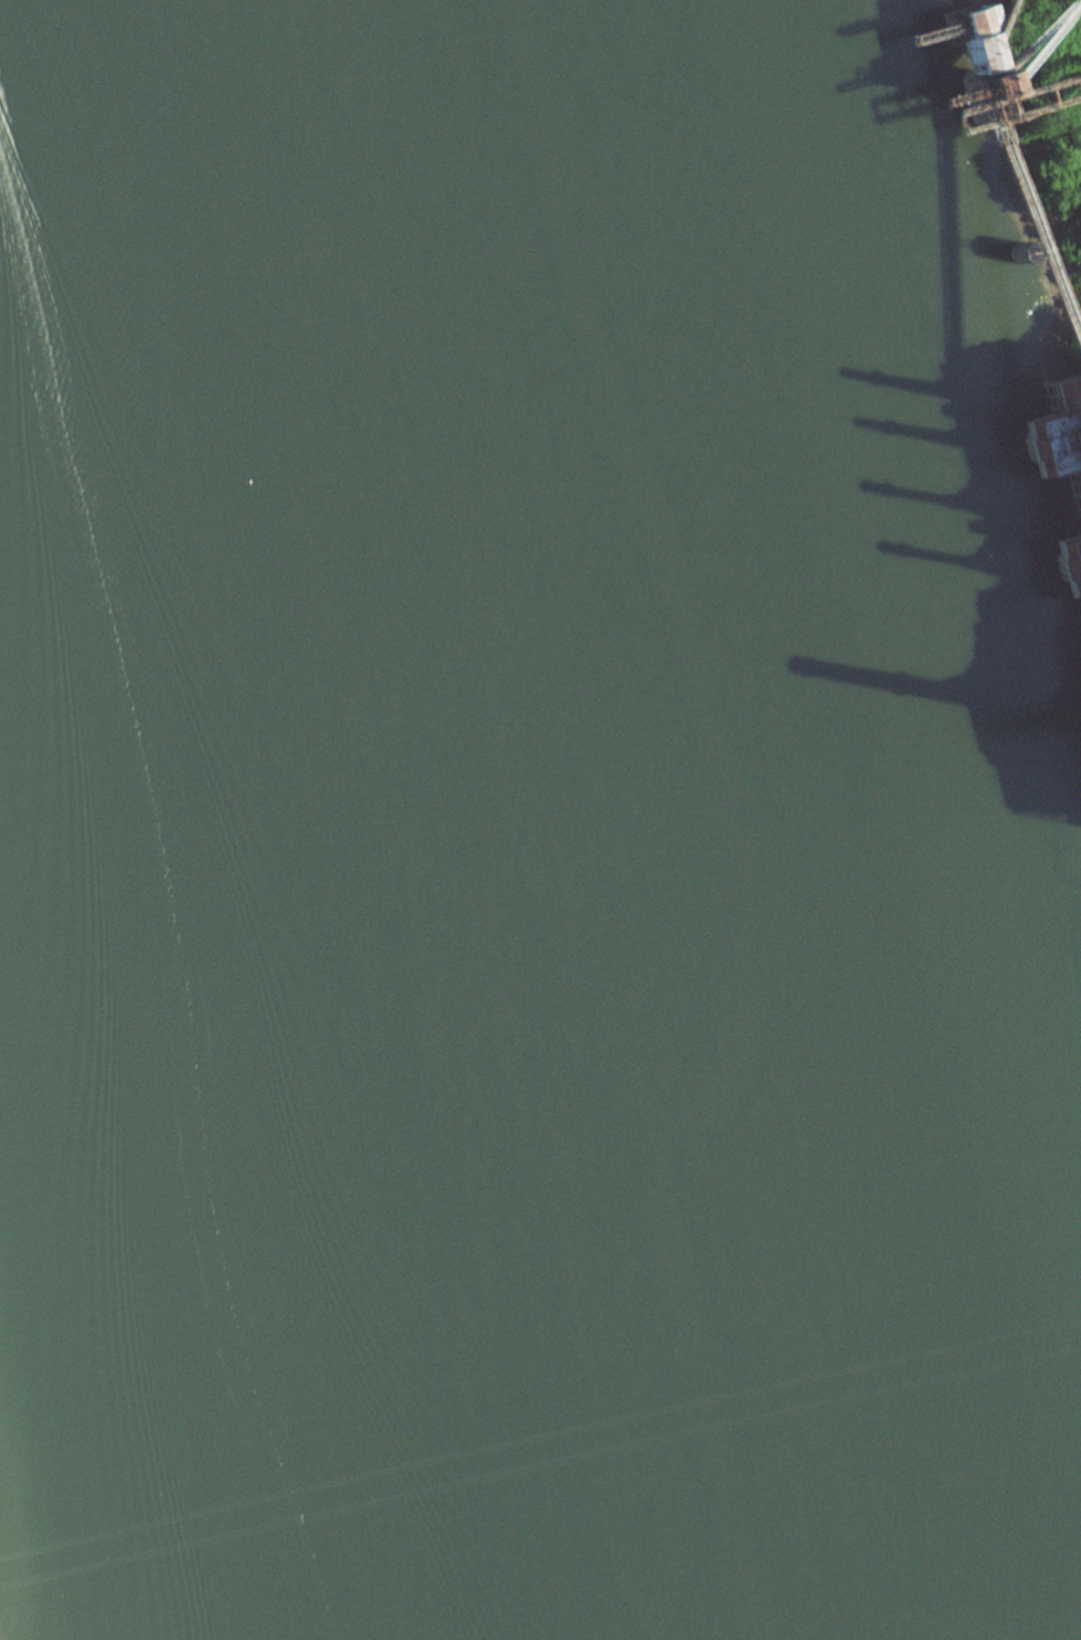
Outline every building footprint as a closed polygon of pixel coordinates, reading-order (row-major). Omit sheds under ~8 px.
[(949,13),(955,40),(943,43),(949,66),(966,61),(969,74),(997,67),(988,30),(979,33),(976,19),(983,17),(980,5),(949,13)]
